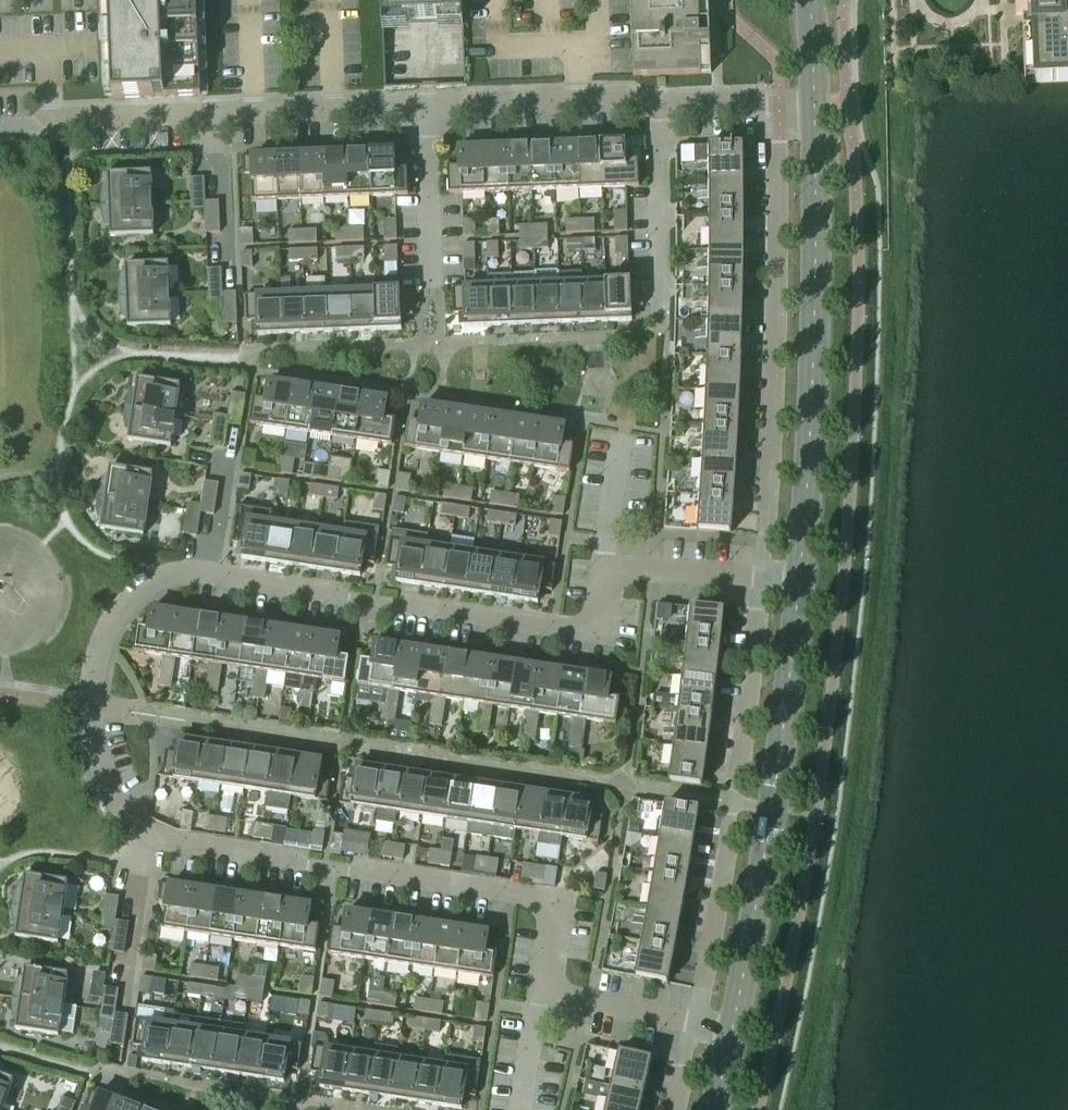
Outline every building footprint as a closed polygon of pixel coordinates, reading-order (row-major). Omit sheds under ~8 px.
[(197,0),(109,0),(112,100),(201,97),(197,0)] [(462,0),(381,0),(382,23),(463,20),(462,0)] [(708,0),(630,0),(633,78),(711,75),(708,0)] [(1033,4),(1015,5),(1016,16),(1022,16),(1022,30),(1034,29),(1036,83),(1067,82),(1067,0),(1033,0),(1033,4)] [(579,190),(577,143),(574,144),(570,145),(567,146),(553,146),(555,191),(579,190)] [(602,189),(600,145),(588,145),(584,144),(581,144),(577,143),(579,190),(602,189)] [(639,188),(638,162),(626,162),(625,144),(600,145),(602,189),(630,188),(639,188)] [(532,192),(530,145),(527,146),(523,146),(520,148),(506,148),(508,193),(532,192)] [(555,191),(553,146),(540,147),(537,146),(534,145),(530,145),(532,192),(555,191)] [(743,182),(743,146),(732,147),(732,145),(731,145),(731,146),(708,147),(709,183),(743,182)] [(485,194),(483,147),(480,147),(476,148),(473,150),(458,150),(459,169),(447,169),(448,195),(485,194)] [(508,193),(506,148),(493,149),(490,148),(487,147),(483,147),(485,194),(508,193)] [(348,199),(346,152),(343,153),(339,153),(336,155),(323,155),(324,200),(348,199)] [(371,198),(370,153),(357,154),(353,153),(350,152),(346,152),(348,199),(371,198)] [(408,197),(407,171),(395,171),(394,152),(370,153),(371,198),(395,197),(408,197)] [(301,201),(299,154),(296,154),(292,155),(289,156),(276,157),(277,202),(301,201)] [(324,200),(323,155),(310,156),(306,155),(303,154),(299,154),(301,201),(324,200)] [(277,202),(276,157),(263,158),(259,156),(255,156),(252,156),(248,156),(245,157),(241,158),(244,165),(244,174),(252,174),(253,201),(251,201),(251,203),(277,202)] [(152,205),(151,174),(107,176),(108,187),(105,188),(104,192),(103,197),(102,202),(102,207),(152,205)] [(205,203),(204,179),(190,179),(192,211),(205,210),(205,203)] [(743,217),(743,182),(709,183),(709,218),(743,217)] [(220,234),(219,202),(205,203),(205,210),(206,234),(220,234)] [(153,236),(152,205),(102,207),(102,212),(103,217),(105,222),(106,226),(109,226),(110,238),(153,236)] [(627,232),(627,212),(614,213),(614,232),(627,232)] [(743,252),(743,217),(709,218),(709,252),(743,252)] [(594,233),(594,220),(580,221),(580,234),(594,233)] [(397,241),(396,221),(383,221),(384,241),(397,241)] [(476,238),(475,221),(462,221),(463,238),(476,238)] [(499,237),(499,221),(486,222),(486,237),(499,237)] [(580,234),(580,221),(566,221),(566,234),(580,234)] [(533,239),(533,226),(519,227),(519,239),(533,239)] [(548,238),(547,226),(533,226),(533,239),(548,238)] [(253,246),(253,230),(240,231),(240,246),(253,246)] [(364,242),(363,230),(349,231),(350,242),(364,242)] [(350,242),(349,231),(335,232),(335,243),(350,242)] [(317,244),(316,232),(302,233),(303,244),(317,244)] [(303,244),(302,233),(288,233),(288,245),(303,244)] [(548,249),(548,238),(533,239),(534,250),(548,249)] [(534,250),(533,239),(519,239),(520,251),(534,250)] [(628,255),(628,239),(615,239),(615,256),(628,255)] [(581,252),(580,240),(566,241),(567,252),(581,252)] [(595,251),(595,240),(580,240),(581,252),(595,251)] [(498,259),(498,243),(486,244),(487,259),(498,259)] [(475,260),(474,244),(463,245),(464,260),(475,260)] [(397,264),(397,247),(384,248),(385,265),(397,264)] [(364,260),(364,248),(350,249),(350,260),(364,260)] [(350,260),(350,249),(336,249),(336,261),(350,260)] [(317,262),(317,250),(303,251),(303,262),(317,262)] [(303,262),(303,251),(289,251),(289,262),(303,262)] [(743,288),(743,257),(743,252),(709,252),(708,287),(743,288)] [(253,268),(252,253),(241,253),(241,269),(253,268)] [(170,296),(168,265),(125,266),(125,278),(122,278),(121,283),(120,288),(120,293),(120,298),(170,296)] [(222,294),(221,270),(207,270),(209,302),(222,301),(222,294)] [(330,334),(328,293),(325,293),(325,280),(307,281),(307,294),(304,294),(306,335),(330,334)] [(643,308),(642,281),(633,282),(606,283),(607,323),(632,322),(631,308),(643,308)] [(607,323),(606,283),(582,284),(584,324),(607,323)] [(560,325),(559,284),(535,285),(537,326),(560,325)] [(584,324),(582,284),(559,284),(560,325),(584,324)] [(537,326),(535,285),(512,286),(513,327),(537,326)] [(513,327),(512,286),(488,287),(490,328),(513,327)] [(490,328),(488,287),(452,289),(453,315),(464,314),(465,329),(490,328)] [(742,323),(743,288),(708,287),(708,322),(742,323)] [(413,316),(412,290),(375,291),(377,332),(401,331),(401,317),(413,316)] [(377,332),(375,291),(351,292),(353,333),(377,332)] [(353,333),(351,292),(328,293),(330,334),(353,333)] [(237,324),(236,293),(222,294),(222,301),(223,325),(237,324)] [(306,335),(304,294),(281,295),(283,335),(306,335)] [(283,335),(281,295),(244,296),(245,323),(257,322),(258,336),(283,335)] [(171,327),(170,296),(120,298),(120,303),(121,308),(122,312),(124,317),(127,317),(127,329),(171,327)] [(741,358),(742,323),(708,322),(707,357),(741,358)] [(740,393),(741,358),(707,357),(705,392),(740,393)] [(178,398),(180,386),(137,380),(135,392),(132,391),(130,396),(128,400),(127,405),(126,410),(176,417),(186,419),(187,418),(185,417),(187,405),(185,401),(182,399),(178,398)] [(286,431),(293,385),(289,384),(286,384),(282,385),(268,383),(266,402),(254,400),(250,425),(286,431)] [(309,434),(316,390),(303,388),(300,387),(296,385),(293,385),(286,431),(309,434)] [(332,438),(339,392),(336,391),(332,391),(329,392),(316,390),(309,434),(332,438)] [(356,441),(362,397),(349,395),(346,394),(343,392),(339,392),(332,438),(356,441)] [(738,428),(740,393),(705,392),(704,427),(738,428)] [(241,427),(246,396),(232,394),(228,418),(228,425),(241,427)] [(392,447),(396,421),(384,419),(387,401),(362,397),(356,441),(392,447)] [(441,454),(448,410),(423,406),(420,425),(408,423),(404,449),(441,454)] [(171,448),(176,417),(126,410),(125,415),(125,420),(126,425),(127,430),(130,430),(128,442),(171,448)] [(465,458),(472,411),(467,411),(464,411),(460,412),(448,410),(441,454),(465,458)] [(488,461),(495,417),(481,415),(477,413),(474,412),(472,411),(465,458),(488,461)] [(516,429),(517,418),(514,418),(510,418),(507,419),(495,417),(488,461),(510,465),(516,429)] [(537,449),(540,424),(527,422),(524,420),(521,419),(517,418),(516,429),(510,465),(534,468),(537,449)] [(534,468),(570,473),(573,448),(562,446),(564,427),(540,424),(537,449),(534,468)] [(736,463),(738,428),(704,427),(702,461),(736,463)] [(254,470),(256,453),(244,451),(241,468),(254,470)] [(292,476),(294,460),(282,458),(279,474),(292,476)] [(734,498),(736,463),(702,461),(699,496),(734,498)] [(326,481),(328,468),(314,466),(312,479),(326,481)] [(148,506),(153,475),(110,468),(108,480),(105,480),(103,484),(101,489),(100,493),(99,498),(148,506)] [(340,483),(342,470),(328,468),(326,481),(340,483)] [(388,490),(390,473),(378,471),(375,488),(388,490)] [(249,492),(251,476),(240,475),(238,490),(249,492)] [(408,493),(411,477),(398,475),(396,491),(408,493)] [(287,498),(290,482),(279,480),(276,496),(287,498)] [(214,516),(219,485),(205,483),(202,506),(201,514),(214,516)] [(324,499),(325,487),(311,485),(310,497),(324,499)] [(457,501),(459,488),(445,486),(443,499),(457,501)] [(337,501),(339,490),(325,487),(324,499),(337,501)] [(471,503),(473,490),(459,488),(457,501),(471,503)] [(504,508),(506,495),(492,493),(490,505),(504,508)] [(384,512),(387,497),(375,495),(373,510),(384,512)] [(518,510),(519,497),(506,495),(504,508),(518,510)] [(731,534),(734,498),(699,496),(697,532),(731,534)] [(144,537),(148,506),(99,498),(98,503),(98,508),(98,513),(99,518),(102,519),(100,530),(144,537)] [(403,515),(406,499),(394,498),(392,513),(403,515)] [(563,517),(565,500),(553,498),(550,515),(563,517)] [(197,537),(201,514),(202,506),(188,504),(183,535),(197,537)] [(454,518),(456,507),(442,505),(440,516),(454,518)] [(468,520),(470,509),(456,507),(454,518),(468,520)] [(501,525),(503,514),(489,512),(487,523),(501,525)] [(515,527),(517,516),(503,514),(501,525),(515,527)] [(266,563),(272,523),(236,518),(232,544),(244,545),(242,560),(266,563)] [(560,539),(562,523),(551,521),(549,537),(560,539)] [(289,567),(295,527),(272,523),(266,563),(289,567)] [(362,563),(374,565),(380,528),(344,523),(342,534),(336,574),(360,577),(362,563)] [(313,570),(319,530),(295,527),(289,567),(313,570)] [(336,574),(342,534),(319,530),(313,570),(336,574)] [(396,583),(418,586),(426,537),(428,538),(428,536),(392,530),(386,567),(398,568),(396,583)] [(442,590),(449,541),(428,538),(426,537),(418,586),(442,590)] [(467,594),(473,554),(450,550),(444,590),(467,594)] [(490,597),(496,557),(473,554),(467,594),(490,597)] [(513,600),(519,561),(496,557),(490,597),(513,600)] [(552,592),(556,566),(519,561),(513,600),(538,604),(540,590),(552,592)] [(720,647),(723,623),(724,611),(690,607),(686,643),(720,647)] [(169,658),(176,614),(151,610),(149,629),(137,627),(133,653),(163,657),(169,658)] [(192,662),(200,615),(196,615),(192,615),(189,616),(176,614),(169,658),(163,657),(161,671),(174,673),(176,659),(192,662)] [(216,665),(222,621),(209,619),(206,617),(203,616),(200,615),(192,662),(209,664),(207,678),(220,680),(222,666),(216,665)] [(239,669),(246,622),(243,622),(239,622),(235,623),(222,621),(216,665),(222,666),(239,669)] [(262,672),(269,628),(256,626),(253,624),(250,623),(246,622),(239,669),(256,671),(254,685),(267,687),(267,686),(269,673),(262,672)] [(285,676),(292,629),(289,629),(285,629),(282,630),(269,628),(262,672),(269,673),(267,686),(284,689),(286,676),(285,676)] [(309,679),(315,635),(302,633),(299,631),(296,630),(292,629),(285,676),(286,676),(302,678),(300,692),(313,694),(315,680),(309,679)] [(345,685),(349,659),(337,657),(340,639),(315,635),(309,679),(315,680),(345,685)] [(716,682),(720,647),(686,643),(682,677),(716,682)] [(393,692),(400,648),(375,644),(373,662),(361,661),(357,687),(387,691),(393,692)] [(416,695),(423,649),(420,649),(416,649),(413,650),(400,648),(393,692),(387,691),(385,705),(398,706),(400,693),(416,695)] [(440,699),(446,655),(433,653),(430,651),(427,650),(423,649),(416,695),(433,698),(431,712),(444,713),(446,700),(440,699)] [(463,702),(470,656),(466,656),(463,656),(459,657),(446,655),(440,699),(446,700),(463,702)] [(486,706),(493,662),(480,660),(477,658),(473,657),(470,656),(463,702),(480,705),(478,718),(490,720),(493,707),(486,706)] [(510,710),(517,663),(513,663),(509,663),(506,664),(493,662),(486,706),(493,707),(510,710)] [(533,713),(540,669),(526,667),(523,665),(520,664),(517,663),(510,710),(527,712),(525,726),(537,727),(540,714),(533,713)] [(556,717),(564,670),(560,670),(557,670),(553,671),(540,669),(533,713),(540,714),(556,717)] [(580,720),(586,676),(574,674),(570,672),(567,671),(564,670),(556,717),(574,719),(572,733),(584,735),(586,721),(580,720)] [(171,689),(174,673),(161,671),(158,687),(171,689)] [(616,726),(620,700),(608,698),(611,680),(586,676),(580,720),(586,721),(616,726)] [(712,717),(716,682),(682,677),(678,712),(712,717)] [(218,694),(220,680),(207,678),(205,692),(218,694)] [(264,701),(267,687),(254,685),(252,699),(264,701)] [(311,710),(313,694),(300,692),(298,708),(311,710)] [(395,723),(398,706),(385,705),(382,721),(395,723)] [(442,727),(444,713),(431,712),(429,726),(442,727)] [(707,751),(712,717),(678,712),(673,746),(707,751)] [(488,734),(490,720),(478,718),(476,733),(488,734)] [(535,742),(537,727),(525,726),(523,740),(535,742)] [(582,751),(584,735),(572,733),(569,749),(582,751)] [(198,783),(204,743),(180,740),(177,754),(166,752),(162,778),(198,783)] [(221,787),(227,747),(204,743),(198,783),(221,787)] [(702,787),(707,751),(673,746),(668,782),(702,787)] [(244,790),(250,750),(227,747),(221,787),(244,790)] [(268,794),(274,754),(250,750),(244,790),(268,794)] [(291,797),(297,757),(274,754),(268,794),(291,797)] [(327,803),(331,777),(319,775),(321,761),(297,757),(291,797),(327,803)] [(375,810),(381,770),(357,766),(355,780),(343,779),(339,805),(375,810)] [(399,813),(405,773),(381,770),(375,810),(377,810),(376,822),(394,825),(396,813),(399,813)] [(422,817),(428,777),(405,773),(399,813),(422,817)] [(445,820),(451,780),(428,777),(422,817),(445,820)] [(469,824),(475,784),(451,780),(445,820),(469,824)] [(492,827),(498,787),(475,784),(469,824),(492,827)] [(515,831),(522,791),(498,787),(492,827),(491,838),(514,842),(515,831)] [(539,834),(545,794),(522,791),(515,831),(539,834)] [(562,838),(568,798),(545,794),(539,834),(562,838)] [(598,843),(602,817),(590,816),(593,802),(568,798),(562,838),(598,843)] [(693,845),(699,809),(665,804),(659,840),(693,845)] [(191,829),(193,814),(182,812),(180,827),(191,829)] [(214,832),(216,818),(205,817),(203,831),(214,832)] [(225,834),(227,820),(216,818),(214,832),(225,834)] [(261,839),(263,825),(252,824),(250,838),(261,839)] [(274,827),(263,825),(261,839),(272,841),(274,827)] [(322,849),(325,833),(314,832),(311,847),(322,849)] [(342,852),(344,836),(333,834),(330,850),(342,852)] [(687,879),(693,845),(659,840),(654,874),(687,879)] [(392,859),(394,845),(383,843),(381,858),(392,859)] [(403,861),(405,847),(394,845),(392,859),(403,861)] [(438,866),(440,852),(430,850),(428,865),(438,866)] [(450,868),(452,854),(440,852),(438,866),(450,868)] [(485,873),(487,859),(477,857),(474,872),(485,873)] [(496,875),(499,861),(487,859),(485,873),(496,875)] [(532,880),(534,866),(523,864),(521,879),(532,880)] [(543,882),(545,868),(534,866),(532,880),(543,882)] [(605,891),(607,876),(596,874),(594,889),(605,891)] [(681,914),(687,879),(654,874),(647,908),(681,914)] [(63,914),(68,883),(25,876),(23,888),(20,888),(18,892),(16,897),(14,902),(13,906),(63,914)] [(187,934),(193,889),(180,887),(177,886),(174,884),(170,884),(166,883),(163,884),(159,884),(161,891),(159,901),(167,902),(163,929),(161,928),(161,930),(187,934)] [(210,937),(217,891),(213,890),(210,891),(206,891),(193,889),(187,934),(210,937)] [(233,941),(240,896),(227,894),(224,893),(220,892),(217,891),(210,937),(233,941)] [(115,922),(119,898),(105,896),(101,927),(114,929),(110,953),(124,955),(129,924),(115,922)] [(256,944),(263,898),(260,898),(256,898),(253,898),(240,896),(233,941),(256,944)] [(280,948),(286,903),(273,901),(270,900),(267,899),(263,898),(256,944),(280,948)] [(320,927),(308,925),(311,907),(286,903),(280,948),(316,953),(320,927)] [(58,945),(63,914),(13,906),(13,911),(13,916),(13,921),(14,926),(17,927),(15,938),(58,945)] [(675,949),(681,914),(647,908),(641,943),(675,949)] [(364,960),(371,916),(346,912),(344,931),(332,929),(328,955),(364,960)] [(387,964),(394,917),(391,917),(387,917),(384,918),(371,916),(364,960),(387,964)] [(411,967),(418,923),(404,921),(401,919),(398,918),(394,917),(387,964),(411,967)] [(434,971),(441,925),(437,924),(434,924),(430,925),(418,923),(411,967),(434,971)] [(457,974),(464,930),(451,928),(448,926),(444,925),(441,925),(434,971),(457,974)] [(493,980),(497,954),(485,952),(488,934),(464,930),(457,974),(493,980)] [(668,984),(675,949),(641,943),(634,977),(668,984)] [(155,973),(157,957),(144,955),(142,971),(155,973)] [(203,980),(205,967),(191,965),(190,978),(203,980)] [(218,982),(219,969),(205,967),(203,980),(218,982)] [(63,1006),(68,975),(25,969),(23,981),(20,980),(18,985),(16,989),(15,994),(14,999),(63,1006)] [(94,974),(92,987),(103,988),(105,976),(94,974)] [(249,990),(251,978),(238,976),(236,988),(249,990)] [(150,994),(152,979),(141,977),(139,993),(150,994)] [(312,996),(314,979),(302,977),(299,994),(312,996)] [(264,993),(265,980),(251,978),(249,990),(264,993)] [(332,999),(335,982),(322,981),(319,997),(332,999)] [(201,998),(202,986),(189,984),(187,996),(201,998)] [(215,1000),(217,988),(202,986),(201,998),(215,1000)] [(115,1014),(119,990),(105,988),(100,1019),(114,1021),(115,1014)] [(248,1001),(249,990),(236,988),(234,999),(248,1001)] [(264,993),(249,990),(248,1001),(262,1004),(264,993)] [(381,1007),(383,994),(369,992),(367,1005),(381,1007)] [(395,1009),(397,996),(383,994),(381,1007),(395,1009)] [(73,1035),(77,1008),(63,1006),(14,999),(13,1004),(13,1009),(13,1014),(14,1018),(17,1019),(15,1031),(59,1037),(59,1033),(73,1035)] [(427,1014),(429,1001),(416,999),(414,1012),(427,1014)] [(308,1018),(311,1003),(299,1001),(297,1017),(308,1018)] [(442,1016),(443,1003),(429,1001),(427,1014),(442,1016)] [(327,1021),(329,1006),(318,1004),(316,1019),(327,1021)] [(487,1023),(489,1006),(477,1004),(474,1021),(487,1023)] [(167,1066),(173,1026),(164,1024),(166,1011),(165,1011),(139,1007),(137,1020),(133,1046),(145,1048),(143,1062),(167,1066)] [(378,1024),(380,1013),(366,1011),(364,1022),(378,1024)] [(392,1026),(394,1015),(380,1013),(378,1024),(392,1026)] [(124,1047),(128,1016),(115,1014),(114,1021),(110,1045),(124,1047)] [(425,1031),(426,1020),(413,1018),(411,1029),(425,1031)] [(439,1033),(441,1022),(426,1020),(425,1031),(439,1033)] [(190,1069),(196,1029),(173,1026),(167,1066),(190,1069)] [(483,1045),(486,1029),(475,1028),(472,1043),(483,1045)] [(213,1073),(219,1033),(196,1029),(190,1069),(213,1073)] [(237,1076),(243,1036),(219,1033),(213,1073),(237,1076)] [(260,1080),(266,1040),(243,1036),(237,1076),(260,1080)] [(298,1071),(302,1045),(266,1040),(260,1080),(284,1084),(286,1069),(298,1071)] [(344,1093),(350,1053),(314,1047),(310,1073),(322,1075),(320,1089),(344,1093)] [(644,1095),(649,1072),(652,1060),(619,1052),(611,1086),(644,1095)] [(367,1096),(373,1056),(350,1053),(344,1093),(367,1096)] [(391,1100),(397,1060),(373,1056),(367,1096),(391,1100)] [(414,1103),(420,1063),(397,1060),(391,1100),(414,1103)] [(437,1107),(443,1067),(420,1063),(414,1103),(437,1107)] [(479,1072),(443,1067),(437,1107),(460,1109),(462,1109),(464,1096),(475,1098),(479,1072)] [(14,1081),(0,1076),(0,1109),(2,1109),(3,1109),(14,1081)] [(644,1095),(611,1086),(605,1109),(640,1109),(644,1095)] [(122,1103),(110,1099),(107,1096),(104,1094),(100,1093),(97,1092),(93,1091),(90,1091),(89,1098),(86,1108),(93,1109),(119,1109),(122,1103)] [(75,1104),(62,1099),(58,1109),(73,1109),(75,1104)]
